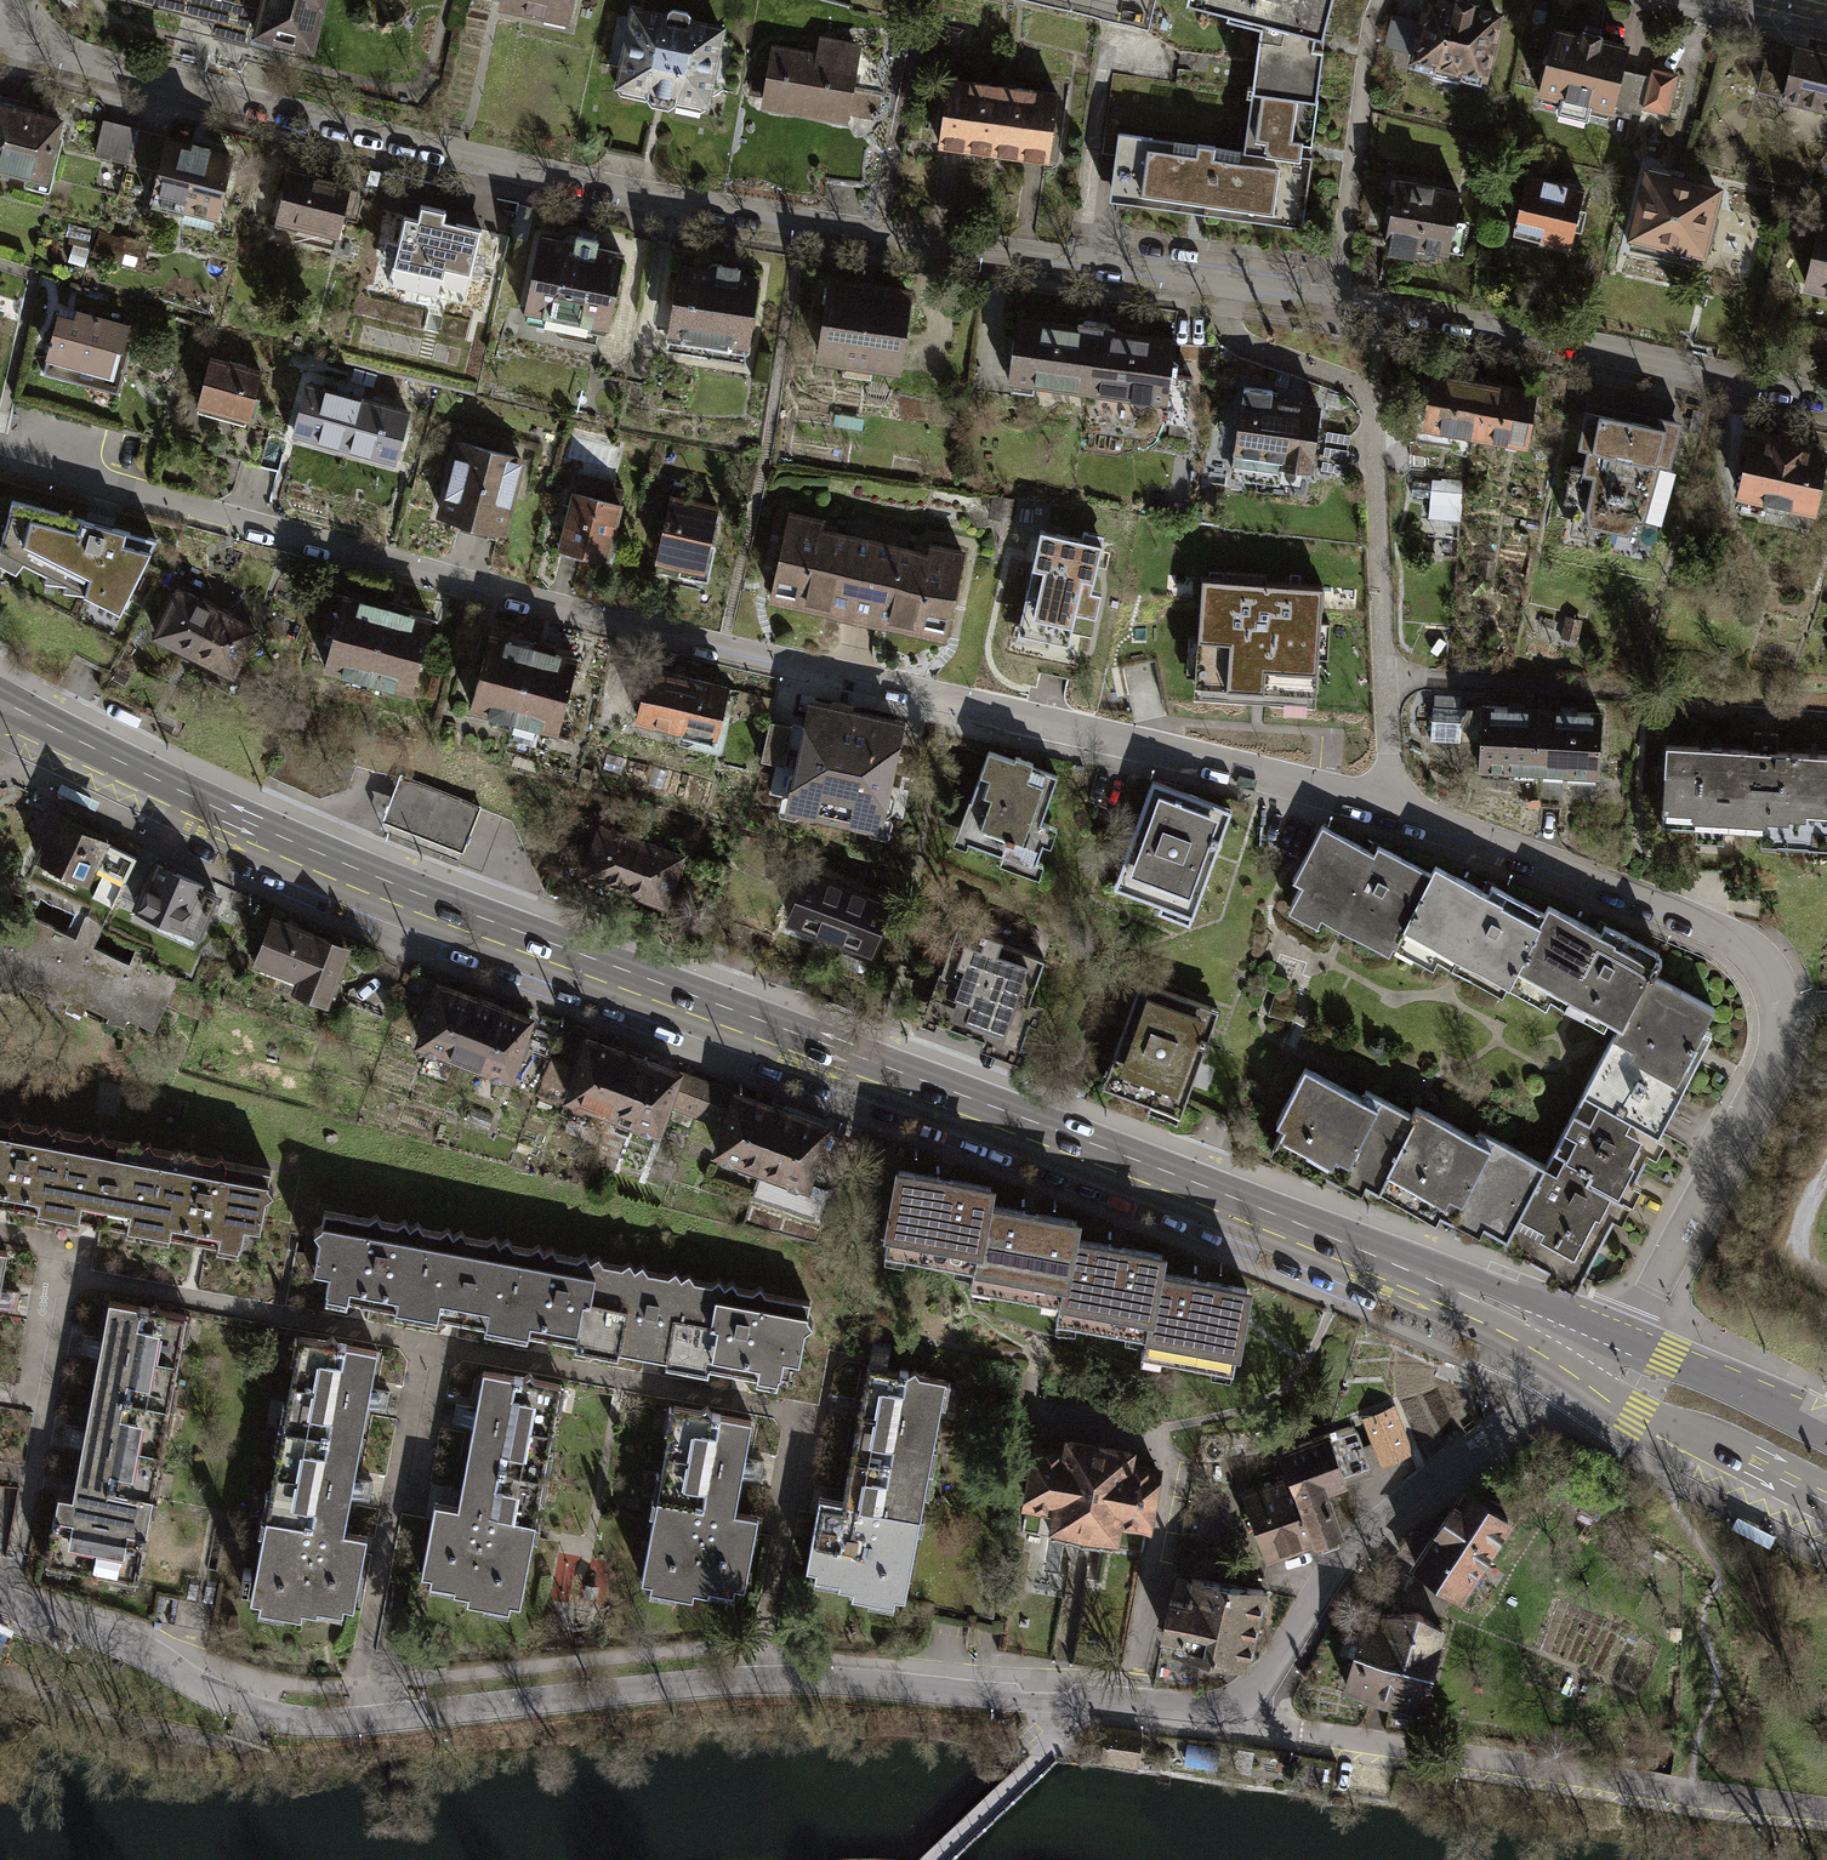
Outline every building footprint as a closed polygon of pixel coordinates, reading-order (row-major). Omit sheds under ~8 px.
[(114,0),(210,24),(206,38),(272,55),(276,40),(310,48),(322,0),(114,0)] [(499,4),(545,15),(546,8),(568,14),(571,0),(500,0),(499,4)] [(1282,25),(1314,33),(1321,35),(1330,0),(1185,0),(1185,1),(1282,25)] [(1413,65),(1431,69),(1433,63),(1461,70),(1459,77),(1482,82),(1498,14),(1470,7),(1471,2),(1464,0),(1453,0),(1452,6),(1429,1),(1424,23),(1416,54),(1413,65)] [(666,15),(633,8),(616,84),(650,91),(649,96),(653,101),(667,103),(671,101),(672,96),(704,102),(720,26),(687,19),(688,15),(684,10),(673,7),(667,10),(666,15)] [(1416,54),(1424,23),(1390,15),(1383,46),(1416,54)] [(1312,49),(1314,33),(1282,25),(1278,41),(1260,39),(1250,91),(1316,98),(1321,66),(1321,51),(1312,49)] [(1608,112),(1609,105),(1618,70),(1624,45),(1598,39),(1599,34),(1581,30),(1580,35),(1556,29),(1539,98),(1559,103),(1557,110),(1586,117),(1589,108),(1608,112)] [(1768,42),(1758,89),(1784,95),(1796,47),(1768,42)] [(815,56),(774,49),(764,102),(845,116),(846,111),(867,114),(872,119),(878,113),(877,110),(876,94),(849,88),(856,49),(818,43),(815,56)] [(1784,95),(1826,105),(1826,54),(1796,47),(1784,95)] [(1649,78),(1618,70),(1609,105),(1640,113),(1641,108),(1649,78)] [(1665,113),(1674,75),(1651,70),(1649,78),(1641,108),(1665,113)] [(1002,86),(946,78),(937,143),(959,146),(960,138),(994,143),(1002,86)] [(1054,93),(1002,86),(994,143),(1026,147),(1024,158),(1045,160),(1054,93)] [(1250,91),(1243,150),(1299,156),(1301,144),(1311,145),(1312,135),(1316,98),(1250,91)] [(43,179),(59,118),(15,107),(17,99),(0,94),(0,168),(43,179)] [(95,153),(127,160),(134,129),(103,121),(95,153)] [(167,138),(134,129),(127,160),(159,169),(166,140),(167,138)] [(1312,159),(1299,156),(1243,150),(1242,155),(1213,151),(1214,143),(1196,141),(1195,152),(1151,145),(1152,136),(1119,131),(1108,197),(1302,227),(1312,159)] [(189,146),(166,140),(159,169),(150,203),(184,211),(186,205),(215,212),(230,156),(212,151),(213,147),(191,141),(189,146)] [(1715,187),(1648,171),(1632,235),(1707,253),(1715,218),(1708,216),(1715,187)] [(289,172),(277,217),(335,232),(341,210),(351,213),(357,190),(289,172)] [(1582,189),(1528,175),(1514,231),(1540,237),(1541,231),(1569,238),(1582,189)] [(1456,192),(1398,181),(1387,239),(1445,250),(1456,192)] [(388,282),(465,300),(481,227),(443,219),(445,209),(420,204),(418,216),(404,213),(388,282)] [(1805,283),(1826,288),(1826,219),(1819,217),(1805,283)] [(118,238),(97,232),(91,252),(112,258),(118,238)] [(576,236),(574,243),(541,237),(526,317),(562,323),(559,335),(594,341),(597,324),(605,325),(618,253),(594,248),(595,240),(576,236)] [(717,270),(679,265),(670,330),(675,331),(672,351),(712,356),(715,335),(746,339),(755,274),(738,272),(738,265),(719,262),(717,270)] [(830,280),(820,353),(898,364),(908,290),(830,280)] [(56,316),(47,353),(107,369),(113,349),(118,350),(125,325),(76,313),(74,321),(56,316)] [(1077,325),(1019,317),(1011,377),(1087,388),(1096,324),(1077,321),(1077,325)] [(1113,326),(1096,324),(1087,388),(1165,399),(1164,409),(1186,412),(1191,375),(1168,372),(1173,339),(1112,331),(1113,326)] [(209,357),(195,403),(245,418),(259,371),(209,357)] [(1471,452),(1475,431),(1483,383),(1433,374),(1430,389),(1423,388),(1419,399),(1415,419),(1414,442),(1471,452)] [(1535,392),(1483,383),(1475,431),(1527,440),(1535,392)] [(294,430),(343,444),(356,399),(307,386),(294,430)] [(1272,390),(1245,386),(1234,457),(1311,469),(1320,406),(1270,398),(1272,390)] [(405,412),(356,399),(343,444),(393,457),(405,412)] [(1681,422),(1587,402),(1576,445),(1587,447),(1582,467),(1570,464),(1561,501),(1575,505),(1569,530),(1593,536),(1596,523),(1652,537),(1661,501),(1658,500),(1681,422)] [(280,428),(268,426),(258,464),(277,470),(285,437),(280,428)] [(1824,452),(1750,436),(1738,492),(1761,497),(1765,506),(1780,509),(1787,504),(1812,510),(1824,452)] [(461,442),(441,512),(498,528),(518,457),(461,442)] [(1432,485),(1413,482),(1412,495),(1439,498),(1437,513),(1458,516),(1463,483),(1433,479),(1432,485)] [(619,502),(574,489),(558,543),(611,558),(621,524),(613,522),(619,502)] [(713,504),(669,495),(654,570),(698,579),(713,504)] [(1011,499),(992,496),(991,510),(1009,512),(1011,499)] [(0,537),(0,564),(14,572),(19,559),(45,573),(43,580),(63,582),(63,590),(83,591),(118,609),(154,537),(10,500),(0,537)] [(797,596),(857,609),(872,542),(818,530),(820,521),(788,514),(770,596),(796,601),(797,596)] [(1102,544),(1041,530),(1018,631),(1068,642),(1075,612),(1096,616),(1101,594),(1092,592),(1102,544)] [(927,553),(872,542),(857,609),(919,623),(918,628),(942,634),(960,551),(929,544),(927,553)] [(1321,707),(1328,587),(1204,580),(1197,700),(1321,707)] [(154,633),(192,652),(214,609),(176,590),(154,633)] [(323,665),(366,677),(386,607),(343,595),(323,665)] [(428,618),(386,607),(366,677),(408,689),(428,618)] [(252,628),(214,609),(192,652),(230,671),(252,628)] [(1579,621),(1566,617),(1561,635),(1574,640),(1579,621)] [(468,704),(512,716),(532,645),(488,633),(468,704)] [(576,658),(532,645),(512,716),(556,728),(576,658)] [(724,685),(649,669),(638,717),(679,726),(678,732),(713,739),(724,685)] [(1433,708),(1432,708),(1430,741),(1459,743),(1461,710),(1460,710),(1460,698),(1434,696),(1433,708)] [(793,790),(790,803),(877,822),(879,810),(888,811),(892,793),(882,791),(896,725),(845,714),(848,702),(831,698),(829,711),(811,707),(807,727),(771,720),(762,759),(783,764),(787,743),(803,747),(798,771),(789,769),(784,788),(793,790)] [(1479,766),(1538,768),(1540,710),(1482,707),(1479,766)] [(1598,712),(1540,710),(1538,768),(1562,769),(1596,770),(1598,712)] [(1826,832),(1826,754),(1774,752),(1775,731),(1751,730),(1751,748),(1666,744),(1662,824),(1696,825),(1696,819),(1719,821),(1719,827),(1826,832)] [(977,799),(963,838),(1033,863),(1048,823),(1038,819),(1055,772),(987,748),(970,797),(977,799)] [(1561,802),(1562,769),(1538,768),(1537,801),(1561,802)] [(473,806),(394,776),(377,819),(457,849),(473,806)] [(1218,805),(1152,781),(1126,852),(1135,856),(1123,889),(1189,913),(1217,838),(1207,834),(1218,805)] [(100,840),(53,817),(32,859),(79,882),(100,840)] [(581,870),(620,884),(637,839),(597,825),(581,870)] [(1392,943),(1396,936),(1429,873),(1377,846),(1373,854),(1320,825),(1292,877),(1301,882),(1291,901),(1353,934),(1358,925),(1392,943)] [(679,854),(637,839),(620,884),(663,900),(679,854)] [(151,864),(131,907),(193,935),(211,895),(196,888),(197,885),(151,864)] [(1434,865),(1429,873),(1396,936),(1469,975),(1474,965),(1506,982),(1510,975),(1544,912),(1491,884),(1487,893),(1434,865)] [(787,919),(827,934),(845,886),(804,871),(787,919)] [(887,902),(845,886),(827,934),(870,949),(887,902)] [(1547,905),(1544,912),(1510,975),(1583,1013),(1588,1004),(1619,1021),(1646,970),(1651,972),(1660,954),(1603,924),(1598,933),(1547,905)] [(30,915),(22,931),(3,973),(44,992),(47,987),(69,997),(71,993),(108,1011),(112,1004),(154,1023),(178,971),(133,950),(128,960),(91,943),(100,924),(84,916),(74,936),(30,915)] [(294,986),(325,998),(345,945),(269,916),(253,959),(298,976),(294,986)] [(3,973),(22,931),(0,921),(0,976),(1,977),(3,973)] [(948,974),(934,1011),(1019,1044),(1035,1002),(1025,999),(1042,957),(958,924),(940,971),(948,974)] [(1713,1005),(1651,972),(1646,970),(1619,1021),(1581,1091),(1656,1130),(1664,1114),(1656,1110),(1667,1089),(1676,1093),(1695,1058),(1686,1054),(1713,1005)] [(1123,1057),(1112,1087),(1179,1111),(1207,1035),(1198,1031),(1208,1004),(1139,979),(1113,1053),(1123,1057)] [(415,1038),(463,1056),(484,1000),(436,982),(415,1038)] [(529,1017),(484,1000),(463,1056),(507,1073),(529,1017)] [(565,1092),(611,1108),(630,1054),(585,1038),(565,1092)] [(678,1071),(630,1054),(611,1108),(659,1125),(678,1071)] [(1375,1186),(1379,1178),(1412,1117),(1364,1091),(1361,1098),(1305,1068),(1277,1120),(1284,1124),(1275,1142),(1338,1175),(1342,1168),(1375,1186)] [(673,1104),(694,1111),(704,1082),(683,1075),(673,1104)] [(733,1093),(704,1082),(694,1111),(723,1122),(733,1093)] [(1581,1091),(1542,1165),(1505,1234),(1523,1244),(1520,1250),(1576,1280),(1656,1130),(1581,1091)] [(713,1148),(761,1165),(781,1109),(733,1093),(723,1122),(713,1148)] [(826,1125),(781,1109),(761,1165),(806,1181),(826,1125)] [(1416,1109),(1412,1117),(1379,1178),(1449,1215),(1454,1207),(1505,1234),(1542,1165),(1479,1131),(1475,1139),(1416,1109)] [(58,1207),(71,1133),(64,1131),(56,1123),(49,1129),(43,1121),(35,1127),(22,1125),(16,1116),(8,1121),(0,1120),(0,1204),(35,1210),(36,1203),(58,1207)] [(127,1218),(148,1222),(161,1149),(152,1148),(147,1141),(139,1145),(133,1138),(125,1143),(106,1140),(100,1132),(92,1138),(87,1130),(80,1135),(71,1133),(58,1207),(78,1210),(76,1219),(125,1228),(127,1218)] [(170,1151),(161,1149),(148,1222),(170,1226),(168,1235),(216,1244),(217,1238),(240,1241),(245,1212),(261,1215),(264,1198),(271,1191),(266,1185),(268,1169),(225,1161),(219,1153),(211,1158),(199,1156),(191,1148),(183,1153),(178,1146),(170,1151)] [(957,1255),(973,1258),(983,1203),(986,1186),(896,1169),(882,1240),(904,1244),(903,1253),(955,1263),(957,1255)] [(1038,1288),(1058,1292),(1069,1237),(1072,1220),(983,1203),(973,1258),(970,1274),(993,1279),(991,1287),(1037,1295),(1038,1288)] [(396,1300),(416,1304),(429,1231),(421,1230),(416,1219),(407,1227),(403,1217),(395,1225),(380,1222),(375,1212),(367,1220),(323,1211),(321,1223),(313,1229),(319,1235),(314,1255),(330,1258),(324,1287),(346,1291),(345,1298),(394,1307),(396,1300)] [(438,1233),(429,1231),(416,1304),(435,1308),(433,1314),(484,1324),(485,1316),(505,1319),(519,1248),(510,1246),(506,1236),(497,1244),(492,1234),(484,1242),(464,1238),(459,1228),(451,1235),(446,1225),(438,1233)] [(1127,1321),(1145,1325),(1155,1272),(1159,1254),(1069,1237),(1058,1292),(1055,1310),(1078,1314),(1077,1322),(1125,1331),(1127,1321)] [(529,1250),(519,1248),(505,1319),(527,1324),(526,1332),(575,1341),(576,1335),(597,1339),(610,1265),(602,1264),(597,1254),(588,1262),(584,1251),(576,1259),(555,1255),(550,1245),(542,1253),(537,1242),(529,1250)] [(666,1350),(687,1354),(701,1282),(693,1281),(688,1271),(679,1278),(674,1268),(667,1276),(646,1272),(642,1262),(633,1269),(628,1259),(620,1267),(610,1265),(597,1339),(616,1343),(615,1349),(664,1358),(666,1350)] [(1244,1288),(1155,1272),(1145,1325),(1142,1342),(1164,1346),(1162,1354),(1209,1363),(1211,1354),(1231,1358),(1244,1288)] [(711,1284),(701,1282),(687,1354),(708,1358),(706,1365),(756,1375),(757,1369),(777,1373),(783,1344),(799,1348),(803,1328),(813,1323),(805,1315),(807,1302),(764,1294),(759,1284),(752,1292),(736,1289),(732,1279),(723,1286),(718,1276),(711,1284)] [(103,1380),(100,1394),(167,1407),(185,1315),(160,1310),(154,1303),(147,1307),(116,1301),(113,1317),(104,1315),(101,1331),(109,1332),(103,1364),(95,1362),(92,1378),(103,1380)] [(297,1335),(282,1424),(349,1436),(350,1425),(362,1427),(364,1412),(353,1410),(359,1376),(371,1379),(374,1365),(362,1363),(365,1347),(337,1342),(331,1335),(324,1339),(297,1335)] [(867,1363),(851,1454),(927,1468),(944,1377),(918,1373),(913,1367),(907,1371),(867,1363)] [(478,1448),(475,1464),(541,1477),(559,1385),(532,1379),(528,1373),(522,1377),(491,1372),(489,1386),(477,1384),(474,1400),(486,1403),(480,1433),(471,1431),(468,1447),(478,1448)] [(150,1496),(167,1407),(100,1394),(98,1407),(86,1405),(84,1419),(94,1421),(88,1455),(78,1453),(75,1467),(86,1470),(84,1483),(150,1496)] [(673,1404),(657,1495),(724,1507),(726,1492),(737,1494),(739,1481),(728,1479),(734,1446),(744,1447),(747,1433),(736,1431),(739,1417),(709,1412),(705,1406),(699,1411),(673,1404)] [(1365,1418),(1376,1447),(1381,1461),(1407,1451),(1391,1408),(1365,1418)] [(1368,1469),(1366,1466),(1361,1453),(1350,1423),(1326,1432),(1343,1478),(1368,1469)] [(346,1453),(349,1436),(282,1424),(265,1517),(332,1529),(335,1513),(345,1514),(347,1501),(338,1499),(344,1467),(354,1468),(356,1455),(346,1453)] [(1325,1485),(1343,1478),(1326,1432),(1281,1449),(1292,1477),(1315,1539),(1341,1529),(1325,1485)] [(1065,1454),(1036,1448),(1025,1503),(1048,1507),(1042,1534),(1109,1547),(1115,1519),(1144,1525),(1155,1469),(1124,1463),(1126,1453),(1067,1442),(1065,1454)] [(1366,1466),(1381,1461),(1376,1447),(1361,1453),(1366,1466)] [(918,1516),(927,1468),(851,1454),(843,1498),(817,1493),(804,1566),(838,1572),(835,1585),(851,1588),(849,1596),(868,1599),(869,1590),(903,1596),(915,1529),(909,1528),(911,1515),(918,1516)] [(516,1601),(541,1477),(475,1464),(472,1476),(461,1474),(458,1489),(468,1491),(465,1508),(435,1502),(421,1571),(453,1577),(450,1589),(465,1592),(463,1600),(482,1604),(484,1595),(516,1601)] [(1266,1557),(1315,1539),(1292,1477),(1243,1496),(1266,1557)] [(134,1577),(150,1496),(84,1483),(81,1498),(56,1494),(43,1559),(134,1577)] [(1462,1489),(1429,1538),(1415,1559),(1459,1589),(1506,1519),(1462,1489)] [(756,1513),(724,1507),(657,1495),(642,1579),(674,1585),(673,1592),(689,1595),(690,1590),(706,1593),(708,1580),(743,1587),(756,1513)] [(364,1534),(332,1529),(265,1517),(251,1598),(281,1603),(280,1614),(299,1617),(301,1610),(316,1612),(318,1600),(351,1606),(364,1534)] [(1400,1549),(1415,1559),(1429,1538),(1414,1528),(1400,1549)] [(1190,1576),(1185,1601),(1169,1598),(1161,1632),(1176,1635),(1173,1648),(1245,1663),(1260,1590),(1190,1576)] [(1381,1609),(1364,1604),(1341,1683),(1420,1706),(1444,1625),(1414,1606),(1381,1609)] [(1253,1750),(1237,1747),(1233,1768),(1250,1771),(1253,1750)] [(1301,1754),(1289,1752),(1288,1763),(1299,1765),(1301,1754)] [(1279,1759),(1262,1756),(1259,1769),(1276,1772),(1279,1759)] [(1324,1767),(1311,1765),(1308,1781),(1321,1783),(1324,1767)]
